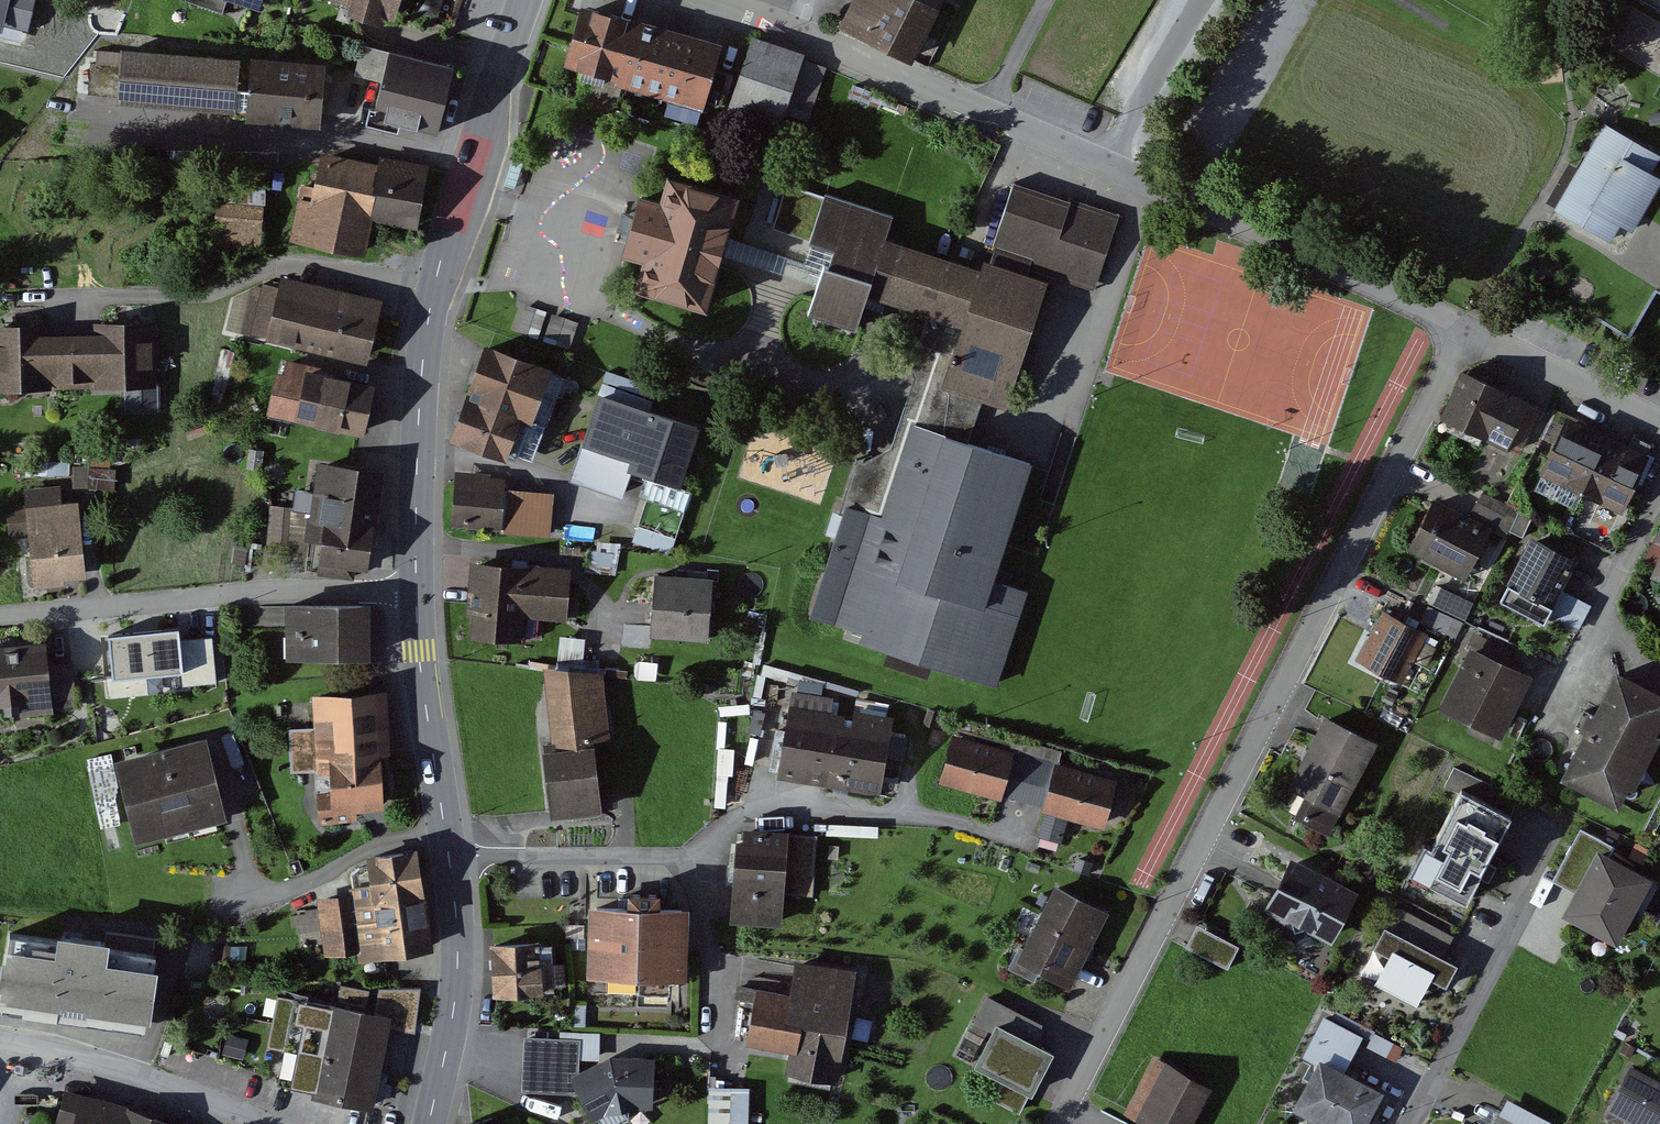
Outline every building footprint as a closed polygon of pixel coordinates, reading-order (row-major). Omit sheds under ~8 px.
[(261,14),(266,0),(221,0),(261,14)] [(392,23),(400,0),(332,0),(392,23)] [(839,25),(914,62),(944,0),(852,0),(839,25)] [(705,113),(723,49),(587,12),(569,75),(705,113)] [(835,71),(760,44),(738,106),(785,123),(788,114),(816,124),(835,71)] [(411,55),(383,48),(367,108),(433,125),(444,83),(406,74),(411,55)] [(319,130),(325,64),(251,57),(250,66),(118,54),(113,102),(246,114),(245,123),(319,130)] [(1613,127),(1565,210),(1628,246),(1659,190),(1659,153),(1613,127)] [(400,232),(420,160),(385,150),(381,162),(329,147),(302,239),(366,258),(376,225),(400,232)] [(218,172),(218,235),(268,235),(268,172),(218,172)] [(1099,301),(1126,219),(1021,184),(991,273),(893,241),(901,216),(796,181),(777,238),(831,256),(810,319),(862,337),(873,303),(967,334),(950,385),(1022,409),(1062,289),(1099,301)] [(705,323),(744,205),(673,182),(665,207),(645,200),(623,265),(644,272),(635,300),(705,323)] [(386,302),(286,275),(269,335),(369,362),(386,302)] [(275,283),(253,278),(244,316),(266,322),(275,283)] [(158,391),(158,327),(4,329),(5,393),(158,391)] [(551,373),(482,351),(453,442),(522,464),(551,373)] [(377,389),(283,365),(271,410),(366,434),(377,389)] [(1533,399),(1469,365),(1447,407),(1511,441),(1533,399)] [(705,431),(600,397),(577,469),(682,503),(705,431)] [(1648,454),(1573,415),(1548,464),(1623,503),(1648,454)] [(866,459),(814,619),(1005,682),(1033,598),(998,587),(1035,474),(915,434),(908,453),(889,446),(883,465),(866,459)] [(384,469),(323,461),(314,530),(320,531),(376,538),(384,469)] [(568,492),(462,471),(452,520),(558,542),(568,492)] [(1497,533),(1439,498),(1412,543),(1470,578),(1497,533)] [(85,499),(28,505),(36,578),(93,572),(85,499)] [(372,567),(376,538),(320,531),(317,561),(372,567)] [(1580,558),(1536,535),(1512,581),(1556,604),(1580,558)] [(533,555),(471,556),(474,631),(536,629),(536,614),(570,613),(569,563),(533,564),(533,555)] [(712,570),(657,567),(655,597),(710,600),(712,570)] [(371,648),(368,601),(286,607),(290,655),(371,648)] [(1431,636),(1389,611),(1364,655),(1405,679),(1431,636)] [(0,641),(0,695),(79,689),(76,656),(49,659),(47,637),(0,641)] [(1532,677),(1476,646),(1446,703),(1502,733),(1532,677)] [(559,743),(550,743),(552,809),(602,808),(600,744),(613,744),(611,666),(557,667),(559,743)] [(1621,666),(1565,770),(1619,799),(1659,722),(1659,688),(1621,666)] [(396,751),(389,682),(308,691),(320,814),(391,806),(386,752),(396,751)] [(891,715),(803,689),(778,769),(867,796),(891,715)] [(1378,744),(1330,717),(1293,785),(1341,811),(1378,744)] [(208,733),(116,752),(134,835),(226,816),(208,733)] [(1013,756),(957,738),(945,777),(1000,795),(1013,756)] [(1112,782),(1059,763),(1045,800),(1097,820),(1112,782)] [(1511,808),(1462,783),(1434,840),(1425,836),(1410,865),(1467,894),(1511,808)] [(1619,842),(1586,825),(1559,877),(1576,886),(1562,912),(1619,941),(1654,873),(1613,852),(1619,842)] [(785,918),(790,830),(739,826),(733,914),(785,918)] [(422,949),(415,847),(356,852),(358,888),(316,891),(321,956),(422,949)] [(1363,891),(1297,858),(1272,908),(1337,941),(1363,891)] [(1110,910),(1057,885),(1020,964),(1072,989),(1110,910)] [(691,972),(690,907),(599,909),(600,960),(639,959),(639,972),(691,972)] [(1454,936),(1400,909),(1369,971),(1423,998),(1454,936)] [(1199,911),(1189,933),(1231,952),(1242,929),(1199,911)] [(3,926),(0,948),(0,999),(148,1020),(158,947),(3,926)] [(550,945),(494,945),(495,997),(550,997),(550,945)] [(863,971),(804,961),(798,993),(760,986),(751,1043),(794,1050),(791,1071),(845,1080),(863,971)] [(1049,1022),(991,994),(961,1055),(1009,1079),(998,1100),(1023,1112),(1055,1048),(1040,1040),(1049,1022)] [(382,1097),(392,1015),(294,1003),(286,1073),(316,1077),(314,1089),(382,1097)] [(658,1114),(656,1058),(587,1060),(587,1038),(533,1040),(535,1094),(577,1093),(578,1116),(658,1114)] [(1323,1055),(1297,1106),(1334,1123),(1369,1123),(1387,1088),(1323,1055)] [(1159,1056),(1132,1105),(1166,1123),(1195,1123),(1215,1087),(1159,1056)] [(1638,1060),(1615,1109),(1645,1123),(1659,1123),(1659,1071),(1638,1060)] [(711,1085),(710,1123),(754,1123),(754,1085),(711,1085)] [(179,1110),(172,1117),(75,1086),(70,1123),(194,1123),(179,1110)]
